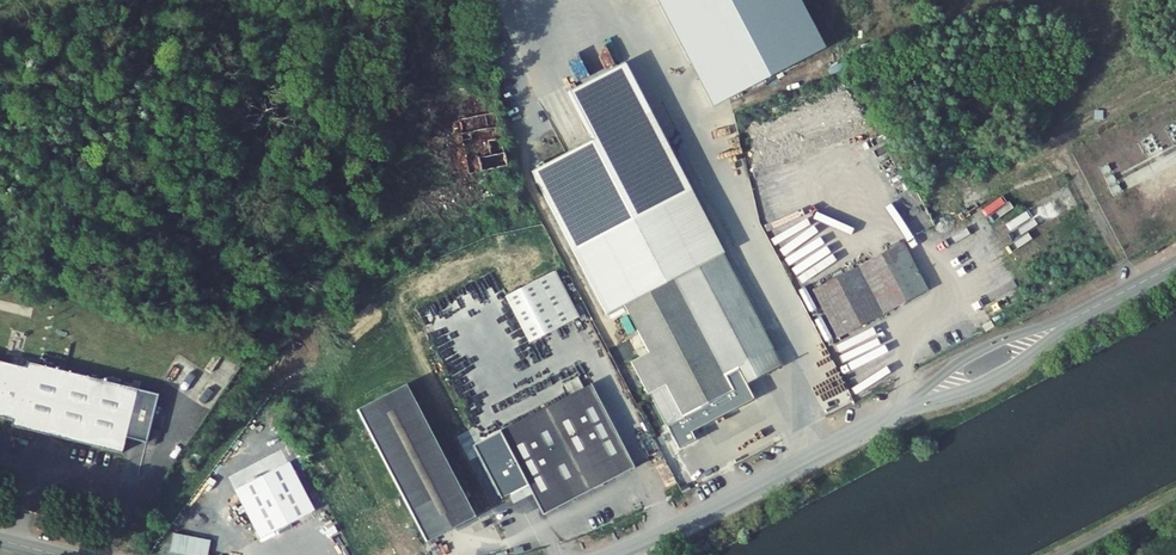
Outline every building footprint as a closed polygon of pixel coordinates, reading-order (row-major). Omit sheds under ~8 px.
[(824,49),(798,0),(656,0),(712,108),(824,49)] [(470,117),(458,119),(461,140),(473,138),(472,132),(492,129),(494,138),(488,139),(491,155),(465,158),(467,173),(507,167),(493,101),(468,106),(470,117)] [(470,117),(468,106),(456,109),(458,119),(470,117)] [(751,393),(743,378),(781,358),(730,261),(656,119),(540,179),(615,324),(633,315),(657,362),(639,371),(655,404),(656,403),(672,395),(689,427),(751,393)] [(536,146),(541,157),(559,148),(555,137),(536,146)] [(853,345),(942,298),(915,249),(827,297),(853,345)] [(509,302),(533,348),(582,322),(558,276),(509,302)] [(117,450),(131,385),(37,364),(35,371),(0,362),(0,418),(22,423),(21,427),(117,450)] [(593,385),(504,432),(548,516),(638,469),(593,385)] [(408,387),(360,413),(429,545),(493,543),(408,387)] [(672,395),(656,403),(673,437),(689,428),(689,427),(672,395)] [(234,491),(259,539),(311,511),(286,463),(234,491)] [(169,551),(187,554),(207,554),(210,539),(173,532),(169,551)]
